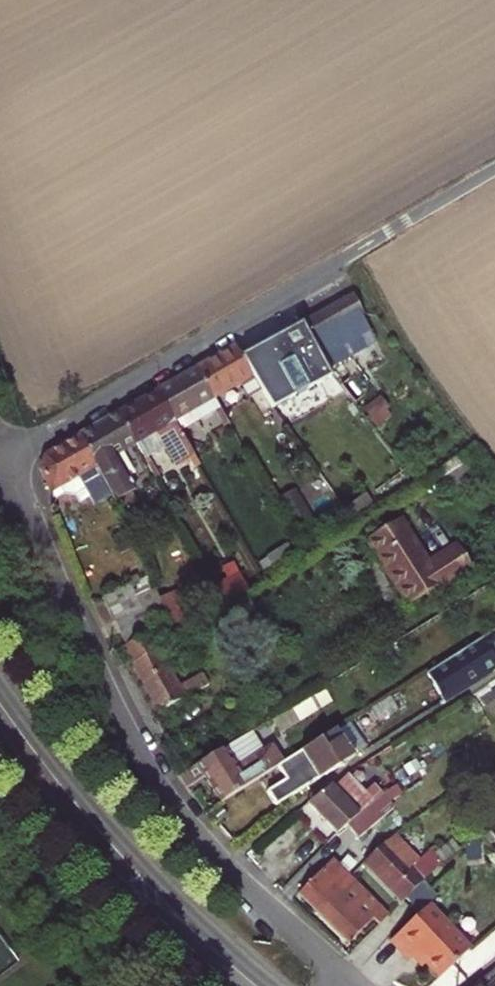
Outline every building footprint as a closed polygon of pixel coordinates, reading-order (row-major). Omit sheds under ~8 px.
[(351,295),(304,319),(329,366),(376,342),(351,295)] [(258,389),(269,383),(271,381),(264,369),(298,350),(303,361),(277,376),(286,401),(291,398),(289,395),(328,371),(301,321),(239,356),(249,376),(258,389)] [(196,368),(213,397),(249,376),(239,356),(235,345),(196,368)] [(213,397),(196,368),(158,390),(180,429),(198,419),(192,409),(213,397)] [(258,389),(271,407),(280,402),(269,383),(258,389)] [(158,390),(117,413),(134,443),(154,431),(175,465),(186,459),(192,469),(200,464),(180,429),(158,390)] [(192,409),(198,419),(219,407),(213,397),(192,409)] [(111,494),(114,500),(133,490),(113,455),(134,443),(117,413),(77,437),(111,494)] [(40,468),(50,491),(76,476),(93,504),(111,494),(77,437),(44,456),(40,468)] [(293,490),(276,500),(305,549),(322,539),(293,490)] [(365,495),(343,508),(352,521),(373,508),(365,495)] [(364,540),(401,598),(465,558),(456,545),(422,565),(417,557),(421,554),(399,519),(364,540)] [(465,558),(401,598),(407,607),(473,570),(465,558)] [(237,574),(216,585),(224,598),(246,589),(237,574)] [(139,608),(133,596),(128,585),(101,597),(112,620),(139,608)] [(154,586),(133,596),(139,608),(160,598),(154,586)] [(175,591),(160,598),(166,610),(176,633),(191,624),(175,591)] [(119,632),(145,620),(166,610),(160,598),(139,608),(112,620),(119,632)] [(145,620),(119,632),(125,646),(140,676),(163,663),(145,620)] [(429,670),(446,698),(492,669),(483,654),(494,647),(494,637),(491,631),(429,670)] [(163,663),(140,676),(159,710),(182,698),(163,663)] [(320,688),(269,720),(278,733),(329,701),(320,688)] [(398,693),(371,708),(381,725),(407,708),(398,693)] [(300,751),(317,779),(353,755),(336,728),(300,751)] [(249,732),(222,749),(176,778),(184,788),(205,775),(221,800),(281,763),(269,745),(260,751),(249,732)] [(344,777),(307,803),(336,835),(346,826),(381,795),(371,784),(362,795),(344,777)] [(381,795),(346,826),(358,839),(391,807),(381,795)] [(394,833),(386,841),(367,859),(364,861),(402,900),(442,863),(433,852),(429,848),(419,859),(394,833)] [(433,852),(442,863),(459,850),(450,839),(433,852)] [(338,863),(305,896),(348,940),(373,916),(379,923),(388,914),(338,863)] [(440,976),(470,947),(430,903),(391,939),(409,959),(412,957),(417,952),(426,962),(440,976)] [(426,962),(417,952),(412,957),(421,967),(426,962)] [(138,966),(131,974),(144,985),(151,978),(138,966)] [(478,985),(494,985),(494,972),(482,983),(478,985)]
